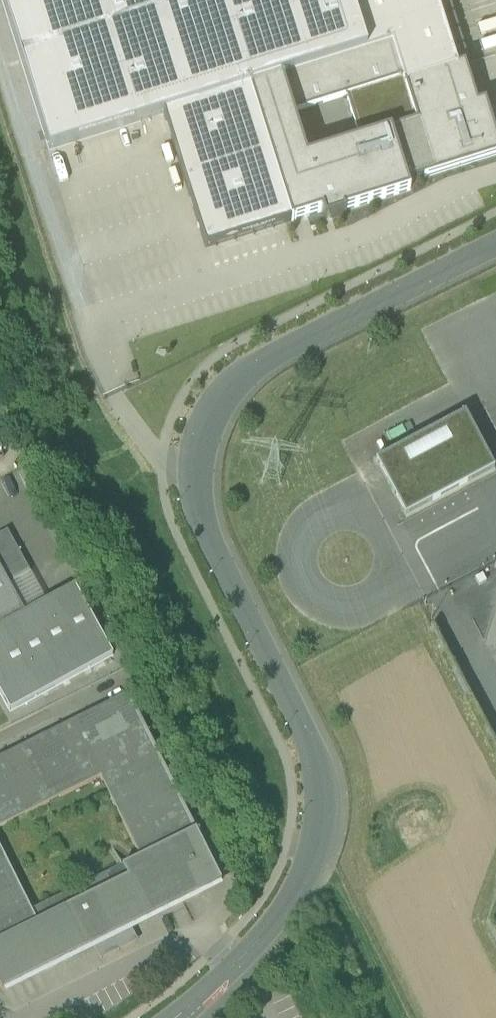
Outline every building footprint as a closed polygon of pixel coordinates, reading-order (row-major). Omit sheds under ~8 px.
[(50,152),(163,115),(249,89),(282,78),(367,52),(351,0),(2,0),(50,152)] [(367,52),(393,43),(405,83),(458,67),(437,0),(351,0),(367,52)] [(282,78),(293,114),(346,97),(359,141),(417,123),(405,83),(393,43),(367,52),(282,78)] [(458,67),(466,94),(473,92),(466,67),(465,65),(458,67)] [(405,83),(417,123),(359,141),(307,157),(293,114),(282,78),(249,89),(291,223),(322,213),(325,222),(345,215),(344,213),(410,192),(408,184),(495,156),(495,135),(485,101),(477,104),(473,92),(466,94),(458,67),(405,83)] [(249,89),(163,115),(206,249),(285,225),(291,223),(249,89)] [(377,462),(406,516),(494,469),(465,415),(377,462)] [(10,584),(31,572),(8,531),(0,535),(0,566),(10,584)] [(26,613),(10,584),(0,566),(0,628),(26,613)] [(47,602),(31,572),(10,584),(26,613),(47,602)] [(26,613),(0,628),(0,692),(11,712),(113,656),(75,586),(47,602),(26,613)] [(101,777),(140,857),(196,830),(128,694),(0,758),(0,827),(101,777)] [(196,830),(140,857),(122,866),(128,877),(0,940),(0,987),(2,991),(222,881),(196,830)] [(0,846),(0,940),(128,877),(122,866),(33,911),(0,846)]
